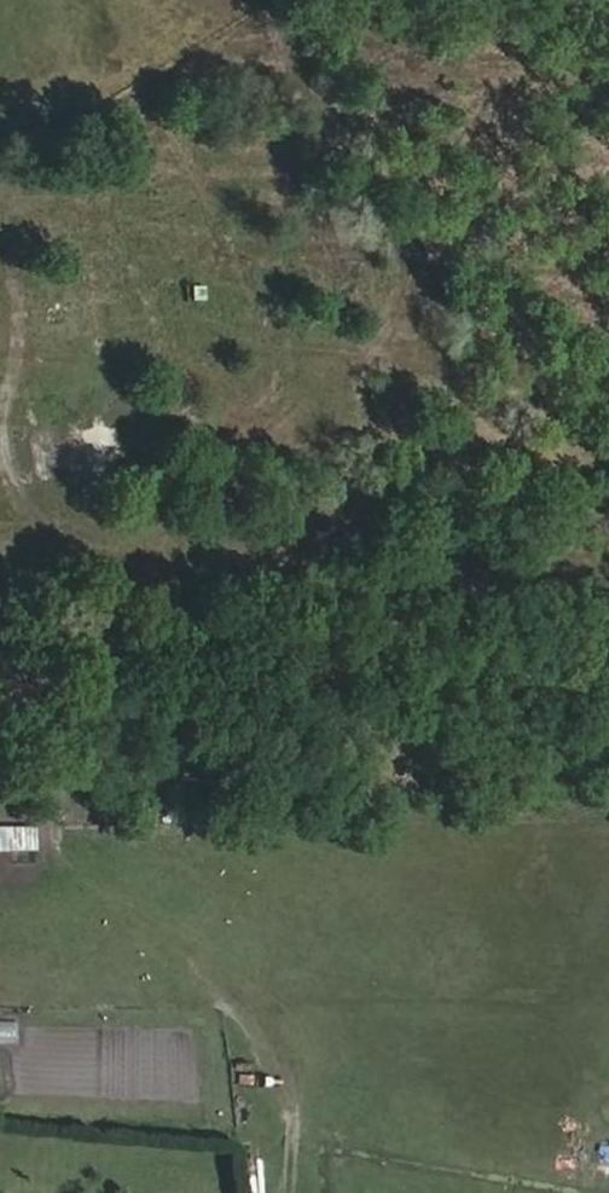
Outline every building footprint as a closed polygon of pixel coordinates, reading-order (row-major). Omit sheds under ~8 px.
[(0,824),(0,848),(41,849),(41,824),(0,824)]
